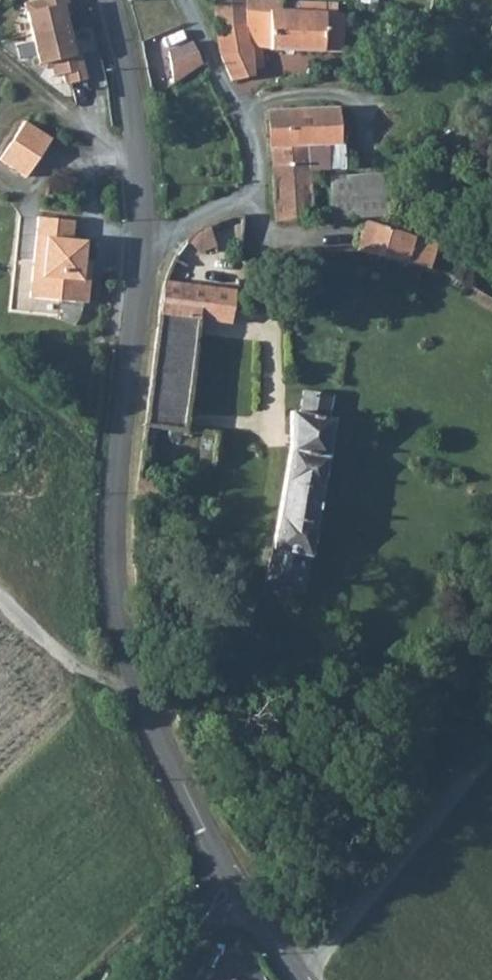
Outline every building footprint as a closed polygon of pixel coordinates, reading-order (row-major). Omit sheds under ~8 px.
[(39,2),(24,6),(40,67),(47,71),(52,70),(55,78),(69,75),(71,85),(87,81),(81,56),(75,57),(62,7),(68,5),(67,0),(38,0),(39,2)] [(215,28),(251,23),(249,8),(249,0),(210,0),(215,28)] [(249,8),(282,16),(283,5),(284,0),(249,0),(249,8)] [(342,11),(336,10),(337,6),(283,5),(282,16),(249,8),(251,23),(215,28),(220,57),(231,82),(254,78),(254,71),(263,71),(260,51),(263,50),(268,51),(271,53),(341,54),(344,16),(341,15),(342,11)] [(201,64),(191,43),(168,52),(173,84),(201,64)] [(269,113),(271,146),(328,144),(340,144),(338,112),(269,113)] [(0,161),(25,178),(51,138),(26,121),(0,161)] [(330,170),(328,144),(271,146),(273,168),(313,164),(313,171),(330,170)] [(340,144),(328,144),(330,170),(346,169),(344,144),(340,144)] [(277,225),(317,222),(313,171),(313,164),(273,168),(277,225)] [(394,217),(390,178),(382,178),(330,180),(335,221),(394,217)] [(36,217),(28,297),(88,303),(92,261),(85,260),(87,240),(73,238),(74,221),(36,217)] [(431,268),(438,244),(395,231),(367,223),(363,224),(356,248),(430,271),(431,268)] [(233,290),(162,281),(155,313),(230,323),(233,290)] [(327,420),(330,399),(302,393),(297,415),(288,413),(288,446),(272,548),(264,586),(302,593),(331,421),(327,420)]
